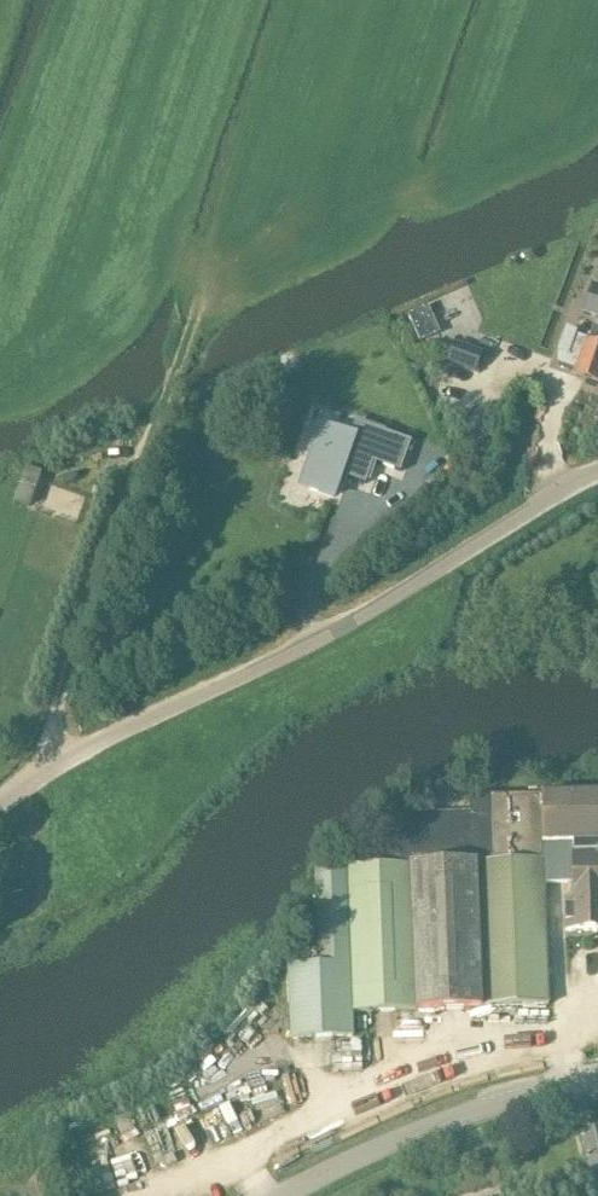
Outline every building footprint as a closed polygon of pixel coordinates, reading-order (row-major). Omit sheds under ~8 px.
[(558,349),(557,363),(572,369),(573,366),(576,366),(572,376),(597,385),(597,287),(593,285),(583,312),(597,318),(594,330),(592,329),(587,341),(573,336),(574,334),(566,331),(559,350),(558,349)] [(454,342),(447,361),(475,371),(482,351),(454,342)] [(314,449),(305,476),(314,479),(308,496),(334,505),(344,475),(349,476),(370,483),(378,462),(402,470),(412,441),(357,423),(353,437),(331,430),(323,452),(314,449)] [(288,965),(290,1038),(352,1036),(352,1012),(548,1005),(544,883),(573,882),(574,903),(565,904),(566,933),(597,932),(597,935),(597,794),(469,797),(470,807),(387,810),(389,866),(388,866),(314,868),(317,964),(288,965)] [(597,1131),(594,1128),(587,1129),(585,1134),(581,1135),(592,1179),(597,1178),(597,1131)]
